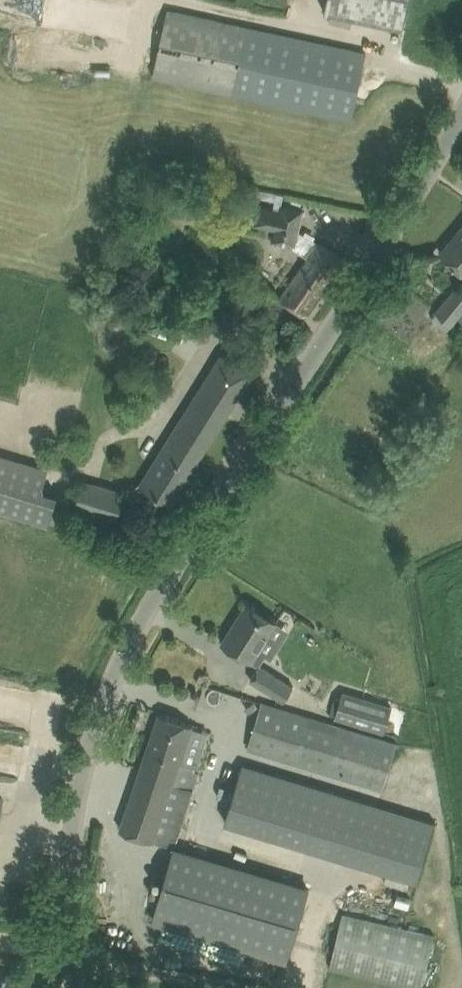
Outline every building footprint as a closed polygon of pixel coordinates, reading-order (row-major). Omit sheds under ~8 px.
[(410,0),(328,0),(326,11),(404,28),(410,0)] [(352,119),(366,53),(168,10),(153,76),(352,119)] [(304,210),(281,204),(280,209),(259,205),(254,225),(276,230),(273,241),(295,245),(294,247),(309,258),(281,297),(304,314),(344,258),(321,242),(320,243),(300,231),(304,210)] [(440,252),(455,265),(461,271),(461,226),(440,252)] [(461,314),(461,291),(456,286),(435,311),(453,325),(461,314)] [(172,502),(255,370),(224,351),(142,483),(172,502)] [(58,494),(43,489),(49,468),(0,453),(0,510),(49,525),(58,494)] [(117,523),(127,491),(84,479),(74,510),(117,523)] [(253,662),(278,621),(247,602),(222,642),(239,653),(253,662)] [(285,700),(294,686),(260,664),(251,679),(285,700)] [(336,698),(331,713),(336,715),(335,718),(385,733),(391,714),(341,699),(336,698)] [(383,789),(398,743),(262,703),(248,749),(383,789)] [(195,771),(196,766),(181,761),(194,724),(160,713),(121,829),(174,847),(200,773),(195,771)] [(225,821),(418,880),(436,823),(243,764),(225,821)] [(174,849),(153,918),(289,959),(309,890),(174,849)] [(435,934),(343,913),(330,968),(412,987),(422,987),(435,934)] [(49,981),(0,972),(0,987),(47,987),(49,981)]
